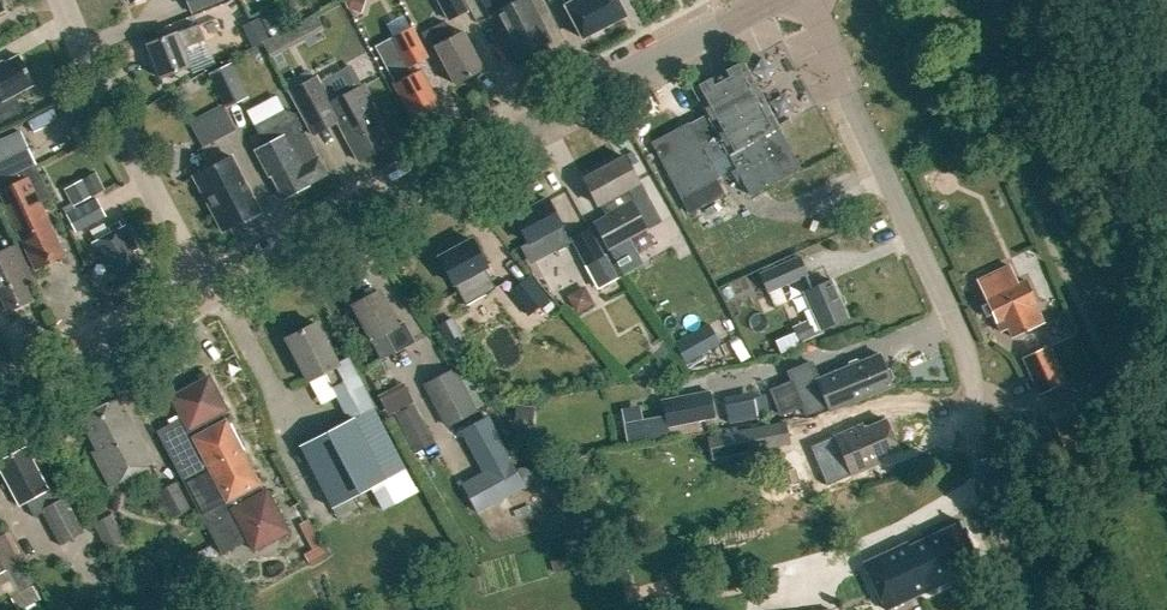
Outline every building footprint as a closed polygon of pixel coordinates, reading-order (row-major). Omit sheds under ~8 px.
[(189,13),(219,0),(183,0),(189,13)] [(447,13),(466,3),(465,0),(440,0),(447,13)] [(502,8),(494,12),(518,57),(550,40),(529,0),(498,0),(502,8)] [(582,38),(625,15),(617,0),(562,0),(565,5),(564,5),(582,38)] [(257,18),(240,26),(249,46),(266,38),(257,18)] [(435,44),(453,82),(482,68),(464,30),(452,35),(445,18),(422,29),(430,46),(435,44)] [(198,24),(146,43),(160,77),(189,65),(182,47),(204,38),(198,24)] [(392,38),(403,57),(385,66),(394,83),(412,117),(438,104),(421,69),(415,72),(411,64),(425,56),(410,28),(392,38)] [(5,63),(4,61),(0,63),(0,97),(2,101),(34,83),(19,55),(5,63)] [(247,91),(231,58),(207,69),(224,103),(247,91)] [(778,126),(743,61),(693,87),(706,112),(651,141),(681,197),(719,176),(711,162),(726,154),(748,194),(801,166),(779,126),(778,127),(778,126)] [(327,104),(313,78),(289,91),(307,126),(331,113),(357,160),(390,144),(379,124),(381,123),(370,102),(372,100),(363,84),(327,104)] [(271,175),(283,198),(309,185),(308,184),(327,174),(304,132),(297,135),(294,129),(301,126),(294,112),(284,109),(254,126),(263,143),(253,148),(269,177),(271,175)] [(69,129),(76,141),(91,133),(84,121),(69,129)] [(35,269),(64,256),(38,200),(48,195),(34,165),(35,164),(20,132),(0,142),(0,193),(35,269)] [(597,204),(599,203),(606,216),(595,223),(609,249),(660,222),(639,182),(652,175),(639,150),(584,179),(597,204)] [(229,152),(192,174),(210,208),(213,208),(223,227),(227,224),(231,225),(235,223),(236,219),(257,206),(229,152)] [(61,189),(70,207),(102,189),(93,172),(61,189)] [(65,212),(74,231),(108,214),(98,195),(65,212)] [(545,233),(554,250),(568,242),(559,225),(561,224),(547,199),(513,217),(527,242),(545,233)] [(92,242),(115,285),(143,271),(131,250),(137,247),(125,225),(92,242)] [(587,227),(571,236),(585,263),(586,262),(601,254),(587,227)] [(472,240),(439,258),(453,284),(465,305),(495,288),(484,267),(486,266),(472,240)] [(8,311),(31,300),(24,284),(33,280),(17,245),(7,249),(7,248),(0,251),(0,294),(8,311)] [(601,254),(586,262),(600,286),(620,276),(607,251),(601,254)] [(792,328),(799,342),(822,331),(821,328),(846,316),(830,280),(811,289),(805,275),(806,275),(798,256),(759,274),(767,292),(804,276),(810,289),(803,292),(815,318),(792,328)] [(976,279),(998,330),(1007,326),(1010,334),(1036,322),(1027,304),(1034,301),(1024,278),(1016,282),(1014,278),(1008,265),(976,279)] [(528,277),(510,292),(528,314),(546,299),(528,277)] [(403,321),(396,325),(378,290),(353,304),(381,358),(413,341),(403,321)] [(462,339),(451,318),(438,325),(450,346),(462,339)] [(360,522),(414,493),(370,408),(374,405),(347,354),(335,361),(315,321),(283,338),(305,380),(322,371),(347,420),(299,445),(330,506),(347,497),(360,522)] [(708,323),(674,343),(685,362),(719,343),(708,323)] [(1023,358),(1039,393),(1063,382),(1047,347),(1023,358)] [(792,382),(771,391),(781,416),(802,407),(805,415),(828,406),(835,402),(837,407),(892,384),(890,380),(892,376),(889,370),(886,368),(879,353),(860,362),(856,360),(849,363),(847,367),(817,379),(810,363),(788,373),(792,382)] [(453,369),(425,384),(447,424),(474,409),(453,369)] [(157,430),(164,442),(224,550),(249,536),(256,548),(290,529),(268,489),(265,491),(260,482),(226,418),(225,419),(221,410),(225,408),(208,376),(172,395),(183,416),(157,430)] [(402,383),(377,396),(388,415),(393,412),(412,402),(402,383)] [(708,390),(661,400),(664,415),(666,426),(714,417),(708,390)] [(95,456),(110,485),(152,462),(126,411),(122,413),(115,399),(80,417),(100,453),(95,456)] [(664,415),(623,422),(626,441),(667,434),(666,426),(664,415)] [(474,451),(498,438),(486,416),(462,429),(474,451)] [(872,460),(898,449),(885,419),(865,428),(863,423),(834,436),(851,475),(874,465),(872,460)] [(60,544),(83,532),(56,483),(47,488),(24,447),(0,460),(0,469),(19,504),(25,501),(33,516),(42,511),(60,544)] [(155,492),(170,518),(183,511),(168,484),(155,492)] [(112,515),(93,525),(106,548),(124,538),(112,515)] [(908,545),(907,542),(863,562),(885,609),(958,575),(955,570),(978,559),(961,521),(908,545)] [(5,569),(16,591),(9,595),(17,609),(40,597),(19,561),(5,569)]
